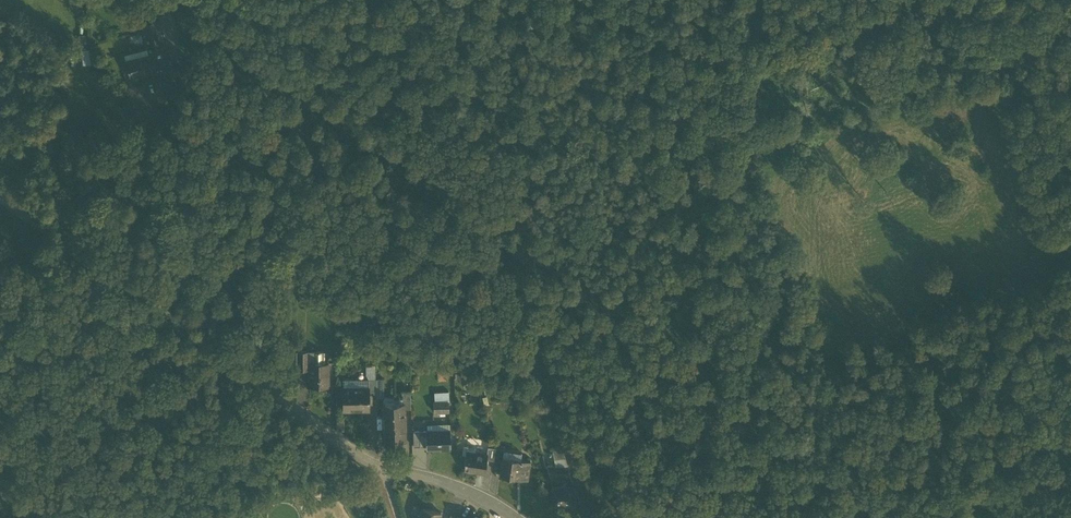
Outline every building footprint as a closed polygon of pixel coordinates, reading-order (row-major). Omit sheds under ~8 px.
[(89,49),(82,49),(82,64),(90,63),(89,49)] [(310,351),(296,351),(296,370),(309,370),(309,363),(310,363),(310,351)] [(322,351),(316,351),(310,351),(310,363),(309,363),(309,370),(309,386),(328,386),(329,363),(324,363),(324,351),(322,351)] [(383,378),(376,379),(376,394),(376,397),(384,396),(383,378)] [(369,380),(343,380),(343,388),(343,410),(370,410),(370,394),(370,388),(369,388),(369,380)] [(410,391),(402,391),(402,404),(404,404),(404,409),(411,408),(410,391)] [(434,399),(450,399),(449,391),(434,391),(434,399)] [(448,403),(434,403),(434,413),(447,413),(449,413),(448,403)] [(402,404),(383,405),(384,439),(388,438),(388,441),(401,440),(401,438),(405,438),(404,409),(404,404),(402,404)] [(449,425),(433,426),(433,431),(426,432),(427,449),(440,448),(440,450),(451,449),(450,431),(449,425)] [(505,450),(495,448),(493,459),(503,461),(504,457),(505,450)] [(562,448),(553,450),(555,461),(556,461),(566,460),(562,448)] [(488,455),(467,452),(465,463),(466,463),(465,470),(486,472),(488,458),(488,455)] [(516,456),(508,455),(508,458),(504,457),(503,461),(500,476),(528,481),(531,463),(521,461),(515,459),(516,456)] [(557,466),(555,467),(556,476),(561,476),(561,479),(571,479),(567,466),(557,466)] [(555,467),(547,467),(550,476),(556,476),(555,467)] [(560,486),(560,487),(553,487),(553,505),(574,505),(574,487),(566,487),(566,486),(560,486)] [(423,508),(420,517),(439,517),(440,513),(423,508)]
